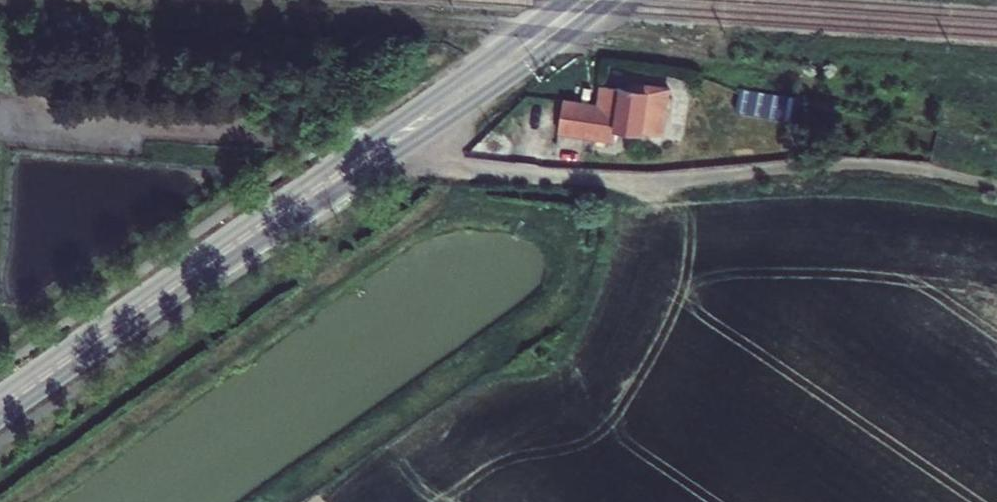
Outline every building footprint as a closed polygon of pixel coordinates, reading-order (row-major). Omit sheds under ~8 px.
[(603,84),(603,85),(600,104),(565,99),(561,126),(618,134),(619,126),(663,132),(669,88),(632,83),(627,87),(603,84)] [(738,87),(737,102),(802,111),(804,98),(738,87)]
